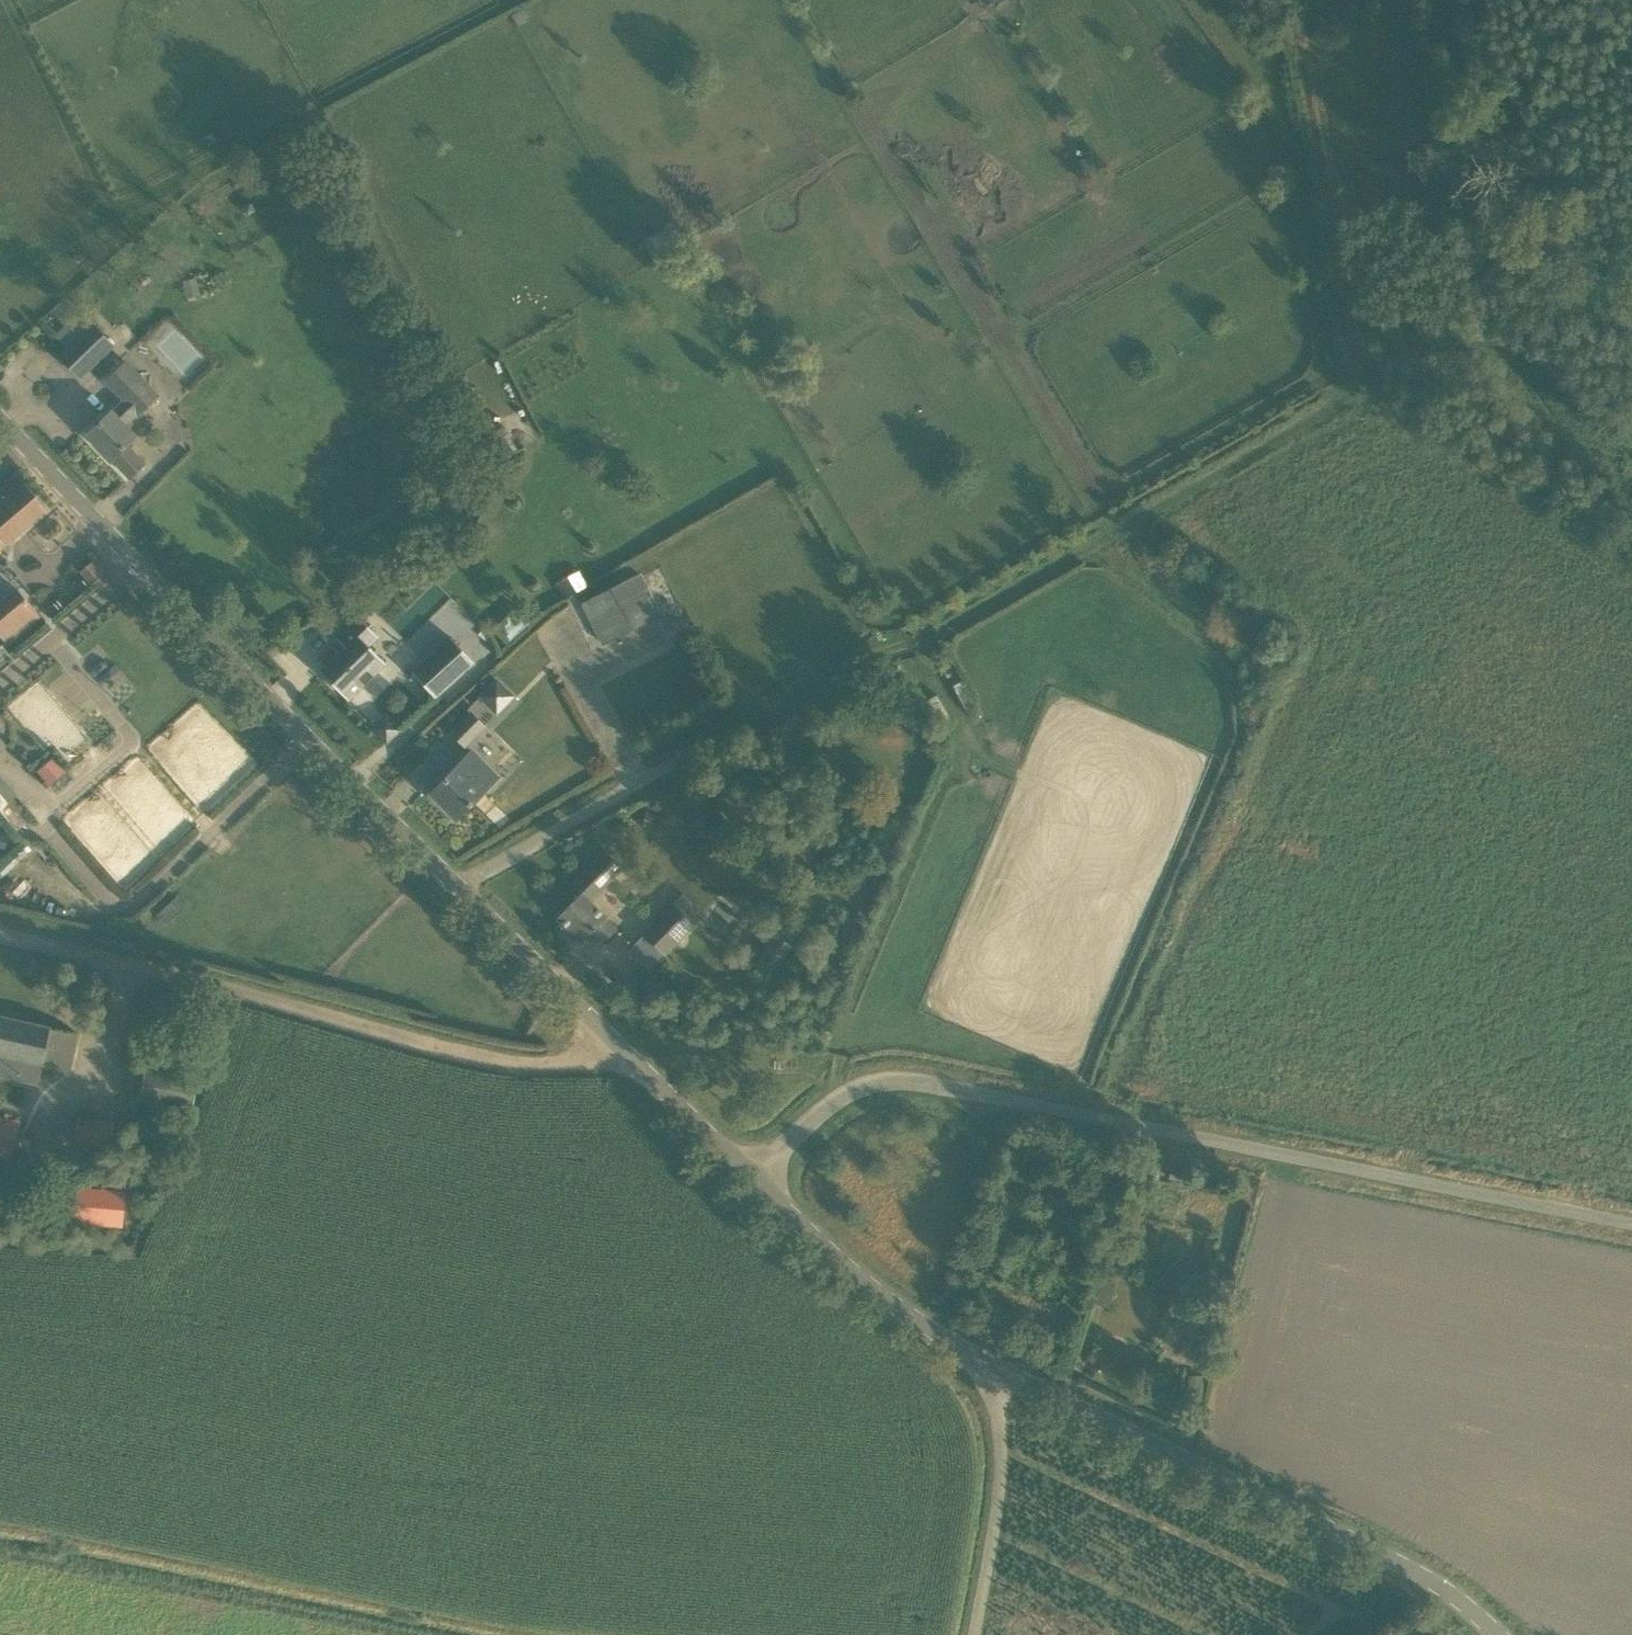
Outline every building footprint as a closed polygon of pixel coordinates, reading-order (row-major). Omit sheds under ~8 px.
[(196,276),(183,278),(186,296),(199,294),(196,276)] [(80,378),(115,345),(92,322),(57,355),(80,378)] [(111,410),(87,434),(111,459),(130,478),(144,463),(126,445),(135,436),(125,425),(137,414),(138,414),(158,395),(126,362),(106,381),(123,400),(112,411),(111,410)] [(46,508),(16,472),(1,485),(10,496),(0,504),(0,549),(47,508),(46,508)] [(104,574),(92,560),(80,570),(92,584),(95,581),(101,589),(108,583),(102,576),(104,574)] [(578,569),(555,583),(564,598),(587,585),(578,569)] [(660,616),(638,573),(582,602),(603,644),(660,616)] [(6,642),(39,614),(17,589),(0,604),(0,636),(6,642)] [(322,671),(321,670),(320,671),(348,700),(349,699),(348,698),(384,663),(385,664),(386,663),(368,645),(376,637),(377,637),(378,636),(356,614),(355,615),(356,616),(339,632),(335,635),(334,636),(345,647),(322,671)] [(436,697),(473,662),(449,636),(412,671),(436,697)] [(515,695),(496,677),(478,696),(497,714),(515,695)] [(464,747),(486,726),(470,710),(449,732),(464,747)] [(399,729),(386,716),(373,728),(386,741),(399,729)] [(471,750),(445,777),(429,793),(456,819),(498,776),(471,750)] [(39,769),(37,771),(49,786),(51,784),(67,771),(54,756),(39,769)] [(23,805),(4,783),(0,786),(0,814),(6,820),(23,805)] [(592,931),(603,942),(616,928),(605,917),(606,916),(590,900),(622,867),(605,850),(572,885),(580,893),(557,918),(582,941),(592,931)] [(665,954),(704,913),(681,892),(642,933),(665,954)] [(76,1033),(0,1016),(0,1075),(37,1084),(42,1065),(67,1071),(76,1033)] [(191,1109),(193,1099),(196,1077),(147,1069),(144,1090),(142,1101),(191,1109)] [(19,1121),(0,1117),(0,1156),(10,1158),(19,1121)] [(120,1229),(123,1197),(69,1193),(67,1225),(120,1229)] [(1098,1277),(1091,1301),(1106,1305),(1113,1281),(1098,1277)]
